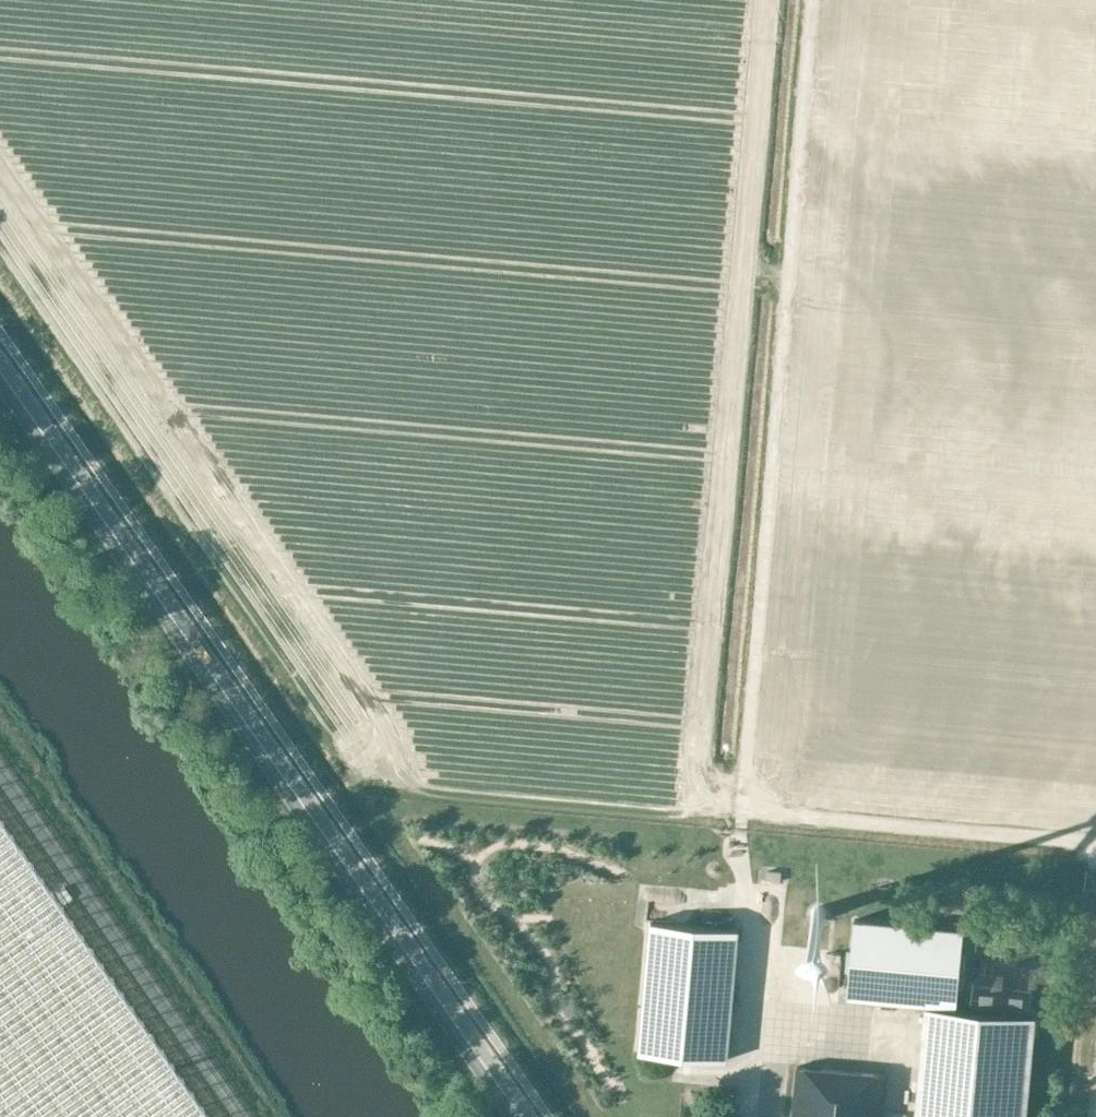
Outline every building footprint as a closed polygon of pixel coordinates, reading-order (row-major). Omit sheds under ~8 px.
[(0,816),(0,1116),(211,1116),(0,816)] [(819,921),(820,921),(821,921),(822,921),(823,920),(824,920),(825,919),(825,918),(826,918),(826,917),(826,916),(827,916),(827,915),(827,914),(827,913),(827,912),(826,911),(826,910),(825,910),(825,909),(825,908),(824,908),(823,907),(822,907),(821,906),(820,906),(819,906),(818,906),(817,906),(817,907),(816,907),(815,907),(815,908),(814,908),(813,909),(813,910),(812,911),(812,912),(812,913),(812,914),(812,915),(812,916),(812,917),(813,918),(813,919),(814,919),(814,920),(815,920),(816,921),(817,921),(818,921),(819,921)] [(975,1116),(1028,1116),(1038,1012),(959,1005),(967,929),(857,918),(851,997),(929,1003),(919,1112),(975,1116)] [(730,1059),(742,928),(654,921),(643,1052),(730,1059)] [(886,1073),(800,1066),(796,1116),(882,1116),(886,1073)]
